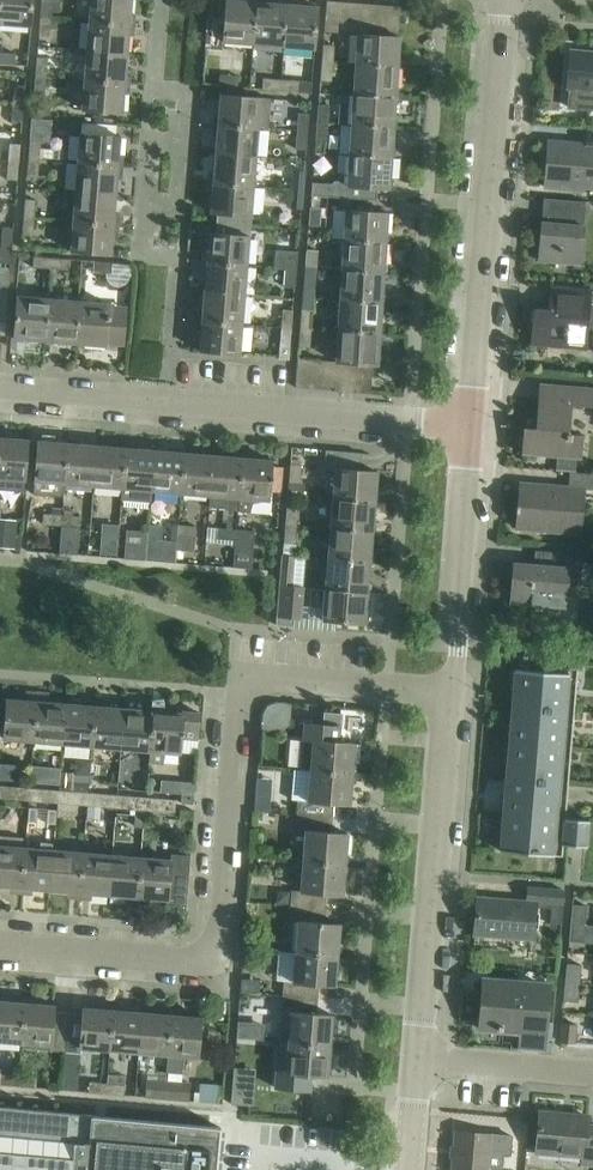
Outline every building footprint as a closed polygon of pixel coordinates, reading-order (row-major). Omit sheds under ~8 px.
[(0,24),(31,26),(33,0),(2,0),(0,24)] [(41,18),(51,19),(52,12),(61,13),(62,1),(59,1),(59,0),(42,0),(41,18)] [(89,22),(132,25),(133,15),(130,14),(131,0),(91,0),(89,22)] [(205,49),(222,50),(223,43),(254,45),(257,2),(233,0),(227,0),(225,19),(208,18),(205,49)] [(328,1),(325,32),(340,33),(342,3),(328,1)] [(257,2),(254,45),(284,48),(288,5),(257,2)] [(342,3),(340,33),(356,34),(357,4),(342,3)] [(357,4),(356,34),(358,34),(370,35),(372,5),(357,4)] [(288,5),(284,48),(314,50),(318,7),(288,5)] [(372,5),(370,35),(384,35),(386,6),(372,5)] [(386,6),(384,35),(398,36),(400,7),(386,6)] [(41,18),(39,35),(49,36),(51,19),(41,18)] [(89,22),(87,50),(127,53),(128,35),(131,35),(132,25),(89,22)] [(358,34),(356,65),(398,67),(399,37),(398,36),(384,35),(370,35),(358,34)] [(323,44),(322,63),(333,64),(335,45),(323,44)] [(87,50),(85,79),(128,82),(129,72),(125,72),(127,53),(87,50)] [(567,89),(569,89),(567,109),(592,111),(592,52),(571,50),(567,89)] [(15,65),(16,54),(0,52),(0,64),(15,65)] [(37,57),(35,75),(46,76),(48,58),(37,57)] [(332,82),(333,64),(322,63),(320,81),(332,82)] [(356,65),(354,94),(396,98),(398,67),(356,65)] [(35,75),(34,94),(45,95),(46,76),(35,75)] [(220,75),(219,86),(238,88),(239,76),(220,75)] [(262,90),(280,91),(281,79),(263,78),(262,90)] [(127,94),(128,82),(85,79),(82,110),(123,113),(124,93),(127,94)] [(280,91),(299,92),(300,81),(281,79),(280,91)] [(15,86),(13,103),(24,103),(26,87),(15,86)] [(354,94),(352,125),(394,127),(396,98),(354,94)] [(215,114),(215,125),(258,128),(259,128),(269,129),(271,99),(261,98),(221,95),(219,115),(215,114)] [(13,103),(11,122),(22,123),(24,103),(13,103)] [(318,104),(317,122),(328,123),(330,105),(318,104)] [(299,113),(297,131),(308,132),(309,114),(299,113)] [(317,122),(315,141),(327,142),(328,123),(317,122)] [(217,136),(215,153),(256,157),(258,128),(215,125),(214,136),(217,136)] [(352,125),(350,155),(392,158),(394,127),(352,125)] [(297,131),(296,149),(306,150),(308,132),(297,131)] [(583,191),(584,189),(592,190),(592,131),(588,131),(587,143),(549,140),(545,188),(583,191)] [(80,133),(78,163),(121,166),(122,155),(119,154),(120,137),(80,133)] [(30,141),(29,159),(39,160),(41,142),(30,141)] [(10,143),(8,161),(19,162),(21,144),(10,143)] [(211,171),(210,182),(254,186),(256,157),(215,153),(214,171),(211,171)] [(378,200),(379,188),(390,189),(392,158),(350,155),(349,175),(343,175),(332,184),(313,183),(312,196),(378,200)] [(29,159),(27,177),(38,178),(39,160),(29,159)] [(7,180),(17,181),(19,162),(8,161),(7,180)] [(78,163),(76,192),(116,195),(117,177),(120,177),(121,166),(78,163)] [(294,171),(292,189),(303,190),(305,172),(294,171)] [(251,216),(254,186),(210,182),(209,194),(212,194),(211,212),(251,216)] [(292,189),(291,208),(302,209),(303,190),(292,189)] [(76,192),(73,220),(117,224),(117,213),(114,212),(116,195),(76,192)] [(544,198),(542,221),(539,261),(582,264),(585,225),(584,225),(586,202),(544,198)] [(25,199),(24,216),(35,217),(36,200),(25,199)] [(310,207),(309,226),(319,227),(321,208),(310,207)] [(345,210),(343,240),(386,243),(388,213),(345,210)] [(24,216),(22,235),(33,236),(35,217),(24,216)] [(73,220),(71,251),(111,254),(113,236),(116,236),(117,224),(73,220)] [(3,227),(1,245),(12,246),(14,228),(3,227)] [(205,252),(204,262),(247,265),(249,236),(209,233),(208,252),(205,252)] [(343,240),(341,270),(384,274),(386,243),(343,240)] [(0,260),(0,263),(11,264),(12,246),(1,245),(0,260)] [(307,249),(305,268),(317,269),(319,250),(307,249)] [(287,251),(285,268),(297,269),(298,251),(287,251)] [(32,267),(51,269),(52,258),(33,256),(32,267)] [(52,258),(51,269),(69,271),(70,259),(52,258)] [(111,274),(112,263),(94,262),(93,272),(111,274)] [(206,273),(205,292),(244,295),(247,265),(204,262),(203,273),(206,273)] [(285,268),(284,287),(295,288),(297,269),(285,268)] [(305,268),(304,286),(316,287),(317,269),(305,268)] [(341,270),(339,300),(382,302),(384,274),(341,270)] [(7,303),(8,286),(0,286),(0,302),(7,303)] [(549,338),(562,339),(562,346),(585,348),(587,328),(592,328),(592,291),(551,288),(550,309),(535,308),(532,343),(549,345),(549,338)] [(200,310),(199,321),(242,325),(244,295),(205,292),(203,310),(200,310)] [(18,294),(14,338),(45,341),(48,297),(18,294)] [(48,297),(45,341),(75,343),(79,300),(48,297)] [(79,300),(75,343),(105,346),(106,343),(123,345),(125,315),(109,313),(110,303),(79,300)] [(339,300),(337,330),(380,333),(382,302),(339,300)] [(283,309),(281,328),(292,329),(293,310),(283,309)] [(302,310),(300,328),(312,329),(313,311),(302,310)] [(201,332),(200,350),(240,354),(242,325),(199,321),(198,332),(201,332)] [(281,328),(280,345),(279,357),(289,358),(291,346),(292,329),(281,328)] [(300,328),(299,346),(310,347),(312,329),(300,328)] [(337,330),(335,361),(336,362),(343,362),(358,363),(373,364),(378,364),(380,333),(337,330)] [(297,388),(311,389),(313,360),(299,359),(297,388)] [(313,360),(311,389),(325,390),(328,361),(313,360)] [(328,361),(325,390),(340,391),(343,362),(336,362),(335,361),(328,361)] [(343,362),(340,391),(356,392),(358,363),(343,362)] [(358,363),(356,392),(371,393),(373,364),(358,363)] [(556,470),(576,472),(577,459),(581,459),(583,435),(570,433),(572,405),(592,407),(592,388),(540,383),(536,429),(524,428),(522,454),(557,457),(556,470)] [(24,491),(25,480),(28,440),(10,438),(10,435),(0,434),(0,489),(24,491)] [(38,441),(35,480),(50,482),(50,483),(49,494),(64,495),(65,485),(65,483),(68,441),(58,440),(58,443),(38,441)] [(68,441),(65,483),(94,485),(97,446),(96,446),(79,444),(80,441),(68,441)] [(97,446),(94,485),(123,488),(126,445),(117,444),(116,447),(97,446)] [(126,445),(123,488),(152,490),(155,450),(138,449),(138,446),(127,445),(126,445)] [(155,450),(152,490),(181,493),(185,450),(175,449),(175,452),(156,450),(155,450)] [(185,450),(181,493),(211,495),(214,455),(197,454),(197,451),(185,450)] [(334,469),(332,498),(375,501),(377,472),(360,470),(361,453),(327,450),(326,468),(334,469)] [(210,503),(210,507),(227,508),(228,508),(228,497),(228,496),(240,497),(243,454),(232,453),(232,457),(214,455),(211,495),(211,496),(210,503)] [(240,498),(239,511),(250,512),(253,503),(254,500),(254,499),(254,498),(271,499),(271,498),(271,493),(281,493),(283,473),(283,465),(273,464),(274,461),(267,460),(255,459),(255,455),(243,454),(240,497),(240,498)] [(290,464),(289,482),(290,482),(289,490),(302,491),(303,482),(300,482),(302,465),(290,464)] [(582,534),(586,489),(592,490),(592,474),(570,472),(569,487),(520,483),(516,529),(582,534)] [(332,498),(329,528),(372,531),(375,501),(332,498)] [(287,507),(285,525),(297,525),(298,508),(287,507)] [(43,524),(61,526),(62,515),(44,513),(43,524)] [(62,515),(61,526),(79,527),(80,517),(62,515)] [(178,524),(177,535),(196,537),(197,526),(178,524)] [(285,525),(284,543),(295,544),(297,525),(285,525)] [(61,526),(58,552),(77,554),(80,527),(79,527),(61,526)] [(218,528),(218,539),(236,540),(237,530),(218,528)] [(329,528),(327,559),(370,562),(372,531),(329,528)] [(236,552),(234,568),(248,569),(253,570),(254,553),(254,548),(254,542),(255,531),(237,530),(236,540),(236,545),(236,547),(236,552)] [(21,549),(22,533),(17,532),(0,531),(0,548),(21,549)] [(102,541),(101,554),(116,555),(117,543),(102,541)] [(126,545),(125,559),(146,560),(147,547),(126,545)] [(510,603),(533,605),(533,604),(565,607),(565,598),(567,599),(569,582),(581,583),(581,582),(590,582),(592,558),(583,557),(583,555),(535,551),(534,565),(514,563),(510,603)] [(327,559),(324,588),(367,592),(370,562),(327,559)] [(282,567),(280,584),(281,584),(292,585),(293,568),(282,567)] [(281,584),(278,616),(301,618),(303,587),(292,586),(292,585),(281,584)] [(365,623),(367,592),(324,588),(322,619),(365,623)] [(586,846),(587,838),(588,821),(589,819),(565,817),(578,668),(550,666),(549,671),(546,671),(515,668),(500,850),(562,856),(563,844),(586,846)] [(4,725),(3,740),(34,742),(37,698),(26,697),(26,700),(0,698),(0,724),(4,725)] [(37,698),(34,742),(63,745),(67,704),(49,702),(49,699),(37,698)] [(67,704),(63,745),(92,747),(96,703),(85,702),(85,705),(67,704)] [(262,729),(282,730),(289,724),(291,704),(276,702),(268,705),(264,713),(262,729)] [(96,703),(92,747),(121,750),(124,708),(107,707),(107,704),(96,703)] [(124,708),(121,750),(150,752),(149,763),(150,763),(154,708),(143,707),(143,710),(124,708)] [(154,708),(150,763),(163,764),(164,752),(180,753),(196,755),(197,739),(199,712),(184,711),(184,713),(167,711),(167,709),(154,708)] [(300,768),(311,769),(353,772),(355,743),(338,742),(340,715),(326,714),(325,726),(306,725),(305,738),(302,738),(300,768)] [(75,773),(90,775),(91,760),(76,759),(75,773)] [(18,780),(19,764),(0,763),(0,779),(18,780)] [(44,767),(42,783),(59,785),(60,780),(60,772),(60,768),(44,767)] [(298,799),(297,813),(332,816),(333,803),(350,804),(353,772),(311,769),(308,800),(298,799)] [(14,799),(15,787),(0,785),(0,798),(14,799)] [(15,787),(14,799),(29,801),(30,788),(15,787)] [(30,788),(29,801),(44,802),(45,789),(30,788)] [(45,789),(44,802),(58,803),(59,790),(45,789)] [(58,803),(72,804),(74,791),(59,790),(58,803)] [(74,791),(72,804),(87,805),(88,799),(88,793),(74,791)] [(182,792),(182,803),(192,804),(193,793),(182,792)] [(88,799),(87,805),(89,805),(101,807),(102,807),(103,796),(103,794),(88,793),(88,799)] [(103,796),(102,807),(116,808),(117,795),(103,794),(103,796)] [(117,795),(116,808),(131,809),(132,796),(117,795)] [(132,796),(131,809),(145,810),(147,797),(132,796)] [(256,796),(255,811),(273,812),(274,797),(256,796)] [(147,797),(145,810),(160,811),(161,799),(147,797)] [(161,799),(160,811),(175,813),(176,800),(161,799)] [(89,805),(88,818),(100,819),(101,807),(89,805)] [(29,811),(28,825),(36,825),(37,811),(29,811)] [(48,812),(47,826),(55,827),(56,813),(48,812)] [(305,831),(302,860),(345,864),(348,834),(331,833),(332,816),(297,813),(296,830),(305,831)] [(136,817),(135,829),(143,829),(144,817),(136,817)] [(22,890),(25,846),(0,844),(0,886),(11,887),(10,889),(22,890)] [(25,846),(22,890),(33,891),(33,888),(51,890),(55,849),(25,846)] [(55,849),(51,890),(68,891),(68,894),(80,895),(83,851),(55,849)] [(83,851),(80,895),(90,896),(90,893),(109,895),(113,853),(83,851)] [(113,853),(109,895),(127,896),(127,899),(138,900),(141,856),(113,853)] [(141,856),(138,900),(149,901),(150,898),(167,899),(166,905),(178,906),(178,911),(186,911),(190,855),(171,854),(171,858),(141,856)] [(290,903),(290,905),(325,908),(326,893),(343,894),(345,864),(302,860),(300,890),(291,890),(291,891),(282,890),(281,902),(290,903)] [(550,923),(561,924),(564,890),(528,887),(527,901),(477,896),(473,935),(535,940),(537,907),(551,908),(550,923)] [(572,904),(571,924),(585,925),(587,906),(572,904)] [(297,921),(295,950),(338,954),(340,924),(324,923),(325,908),(290,905),(289,921),(297,921)] [(571,924),(569,942),(583,943),(585,925),(571,924)] [(284,980),(282,995),(318,998),(319,983),(335,985),(338,954),(295,950),(292,981),(284,980)] [(567,964),(565,983),(580,984),(581,965),(567,964)] [(242,978),(241,992),(260,993),(261,980),(242,978)] [(541,1046),(546,988),(484,982),(483,997),(488,997),(485,1026),(524,1029),(523,1044),(541,1046)] [(565,983),(564,1001),(578,1002),(580,984),(565,983)] [(280,1041),(287,1042),(330,1045),(333,1015),(316,1014),(318,998),(282,995),(281,1012),(282,1012),(280,1041)] [(22,1044),(25,1000),(14,999),(14,1002),(0,1001),(0,1042),(22,1044)] [(25,1000),(22,1044),(50,1046),(49,1051),(66,1052),(69,1013),(54,1012),(55,1005),(36,1004),(36,1001),(25,1000)] [(69,1013),(66,1052),(81,1053),(81,1049),(110,1051),(114,1007),(102,1006),(102,1009),(83,1007),(83,1014),(69,1013)] [(114,1007),(110,1051),(138,1054),(142,1012),(124,1010),(124,1008),(114,1007)] [(142,1012),(138,1054),(168,1056),(172,1011),(160,1010),(160,1013),(142,1012)] [(172,1011),(168,1056),(167,1073),(182,1075),(184,1057),(198,1059),(201,1017),(183,1016),(184,1012),(172,1011)] [(239,1020),(237,1037),(250,1038),(252,1021),(239,1020)] [(562,1023),(560,1042),(574,1043),(576,1024),(562,1023)] [(276,1071),(275,1087),(310,1090),(311,1074),(328,1076),(330,1045),(287,1042),(285,1072),(276,1071)] [(18,1086),(19,1076),(1,1074),(0,1081),(0,1085),(18,1086)] [(19,1076),(18,1086),(36,1088),(37,1077),(19,1076)] [(148,1080),(147,1096),(165,1098),(166,1081),(148,1080)] [(166,1081),(165,1098),(189,1100),(190,1084),(166,1081)] [(89,1082),(89,1092),(106,1094),(107,1083),(89,1082)] [(107,1083),(106,1094),(125,1095),(125,1084),(107,1083)] [(195,1092),(195,1101),(203,1101),(217,1102),(221,1102),(222,1085),(218,1085),(218,1084),(201,1083),(200,1092),(195,1092)] [(231,1093),(230,1104),(253,1106),(254,1095),(231,1093)] [(222,1126),(93,1115),(93,1114),(0,1106),(0,1169),(217,1169),(222,1126)] [(586,1126),(587,1117),(540,1113),(536,1152),(583,1156),(582,1164),(592,1165),(592,1127),(586,1126)] [(488,1168),(502,1169),(503,1155),(510,1155),(512,1136),(456,1131),(452,1169),(488,1169),(488,1168)]
